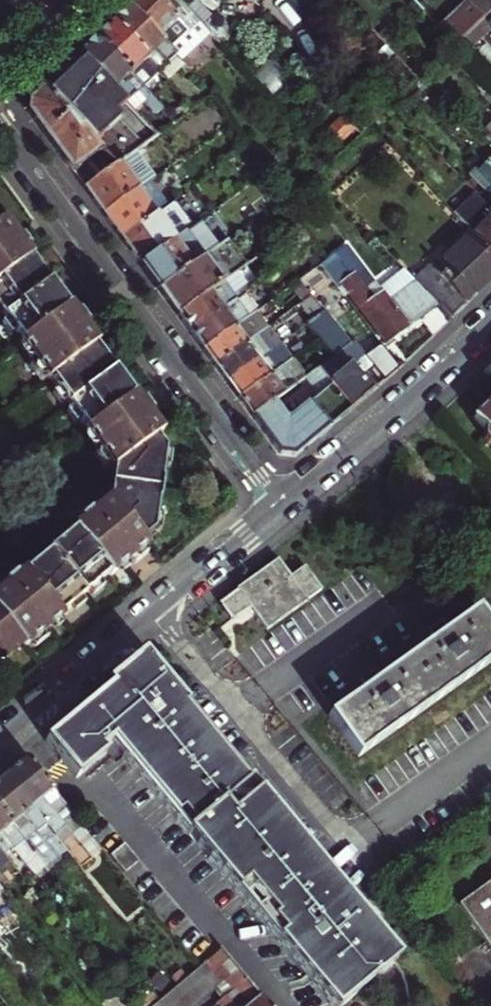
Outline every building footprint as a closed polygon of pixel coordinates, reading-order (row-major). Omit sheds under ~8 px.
[(189,21),(170,0),(131,0),(120,10),(169,61),(172,64),(182,54),(187,59),(195,50),(178,33),(189,21)] [(474,17),(490,2),(490,0),(457,0),(430,26),(447,44),(474,17)] [(112,18),(104,25),(150,72),(161,62),(165,65),(169,61),(120,10),(112,18)] [(202,19),(195,26),(212,45),(220,38),(202,19)] [(96,33),(88,40),(137,92),(143,86),(139,82),(150,72),(104,25),(96,33)] [(137,92),(88,40),(79,49),(70,58),(76,64),(115,106),(126,94),(130,98),(137,92)] [(104,116),(115,106),(76,64),(58,80),(40,98),(85,145),(110,122),(104,116)] [(65,172),(91,151),(85,145),(40,98),(34,92),(18,106),(56,159),(65,172)] [(309,168),(349,131),(339,119),(299,157),(309,168)] [(105,165),(91,151),(65,172),(80,192),(95,213),(135,183),(145,176),(126,150),(105,165)] [(482,153),(478,157),(490,170),(490,162),(482,153)] [(478,157),(472,162),(490,182),(490,170),(478,157)] [(472,162),(467,167),(482,182),(477,187),(490,202),(490,182),(472,162)] [(477,187),(482,182),(467,167),(462,172),(477,187)] [(104,225),(114,239),(148,214),(132,192),(138,187),(135,183),(95,213),(104,225)] [(486,211),(462,234),(490,264),(490,217),(486,211)] [(123,252),(132,264),(172,235),(169,231),(164,235),(148,214),(114,239),(123,252)] [(14,342),(13,344),(40,381),(42,380),(80,430),(77,432),(105,470),(100,504),(68,530),(70,532),(21,573),(19,571),(0,587),(0,660),(18,645),(21,648),(38,634),(57,618),(56,616),(102,578),(104,580),(124,564),(142,549),(137,541),(147,533),(159,452),(149,439),(154,436),(139,416),(125,397),(123,398),(86,348),(89,346),(74,327),(60,307),(58,308),(22,259),(24,257),(10,238),(0,225),(0,322),(14,342)] [(151,290),(197,257),(178,231),(172,235),(132,264),(141,277),(151,290)] [(462,234),(427,267),(461,301),(478,285),(490,272),(490,264),(462,234)] [(215,282),(197,257),(151,290),(160,303),(169,315),(215,282)] [(422,261),(405,277),(432,305),(444,317),(461,301),(427,267),(422,261)] [(355,268),(345,276),(364,302),(374,294),(355,268)] [(405,277),(402,274),(374,294),(364,302),(345,276),(332,285),(375,347),(409,322),(432,305),(405,277)] [(303,296),(291,280),(283,286),(294,302),(303,296)] [(215,282),(169,315),(175,324),(181,332),(231,296),(225,287),(221,290),(215,282)] [(188,341),(194,350),(249,311),(236,293),(231,296),(181,332),(188,341)] [(314,312),(303,296),(294,302),(291,305),(302,321),(314,312)] [(298,325),(325,360),(310,371),(344,410),(361,395),(365,391),(353,376),(351,378),(341,367),(354,357),(316,310),(314,312),(302,321),(298,325)] [(200,359),(206,367),(261,327),(249,311),(194,350),(200,359)] [(213,376),(218,384),(272,343),(261,327),(206,367),(213,376)] [(224,392),(230,399),(284,360),(272,343),(218,384),(224,392)] [(237,409),(244,419),(265,404),(296,381),(298,379),(284,360),(230,399),(237,409)] [(278,420),(265,404),(244,419),(271,457),(283,460),(344,410),(310,371),(298,379),(296,381),(307,396),(278,420)] [(485,396),(486,397),(465,417),(476,428),(476,438),(481,444),(490,443),(490,444),(490,390),(485,396)] [(215,604),(228,622),(246,610),(261,632),(316,593),(299,570),(281,582),(270,566),(256,575),(215,604)] [(354,759),(490,660),(490,639),(471,612),(324,718),(354,759)] [(394,963),(145,666),(134,664),(88,702),(42,741),(74,779),(102,755),(100,752),(107,746),(326,1005),(343,1005),(394,963)] [(19,760),(9,769),(0,776),(0,778),(15,796),(13,798),(62,854),(79,874),(94,861),(83,848),(76,847),(70,840),(80,832),(19,760)] [(62,854),(13,798),(15,796),(0,778),(0,821),(33,860),(43,871),(62,854)] [(0,821),(0,844),(8,854),(21,870),(33,860),(0,821)] [(1,861),(8,854),(0,844),(0,860),(1,861)] [(122,844),(108,855),(122,873),(136,861),(122,844)] [(456,912),(490,960),(490,886),(456,912)] [(202,994),(214,994),(219,1000),(223,996),(229,991),(233,988),(241,981),(216,951),(152,1005),(189,1005),(202,994)] [(241,981),(233,988),(245,1003),(241,1005),(238,1002),(234,1005),(261,1005),(241,981)] [(233,988),(229,991),(233,997),(228,1001),(231,1005),(234,1005),(238,1002),(241,1005),(245,1003),(233,988)] [(233,997),(229,991),(223,996),(228,1001),(233,997)] [(228,1001),(223,996),(219,1000),(218,1001),(222,1005),(231,1005),(228,1001)]
